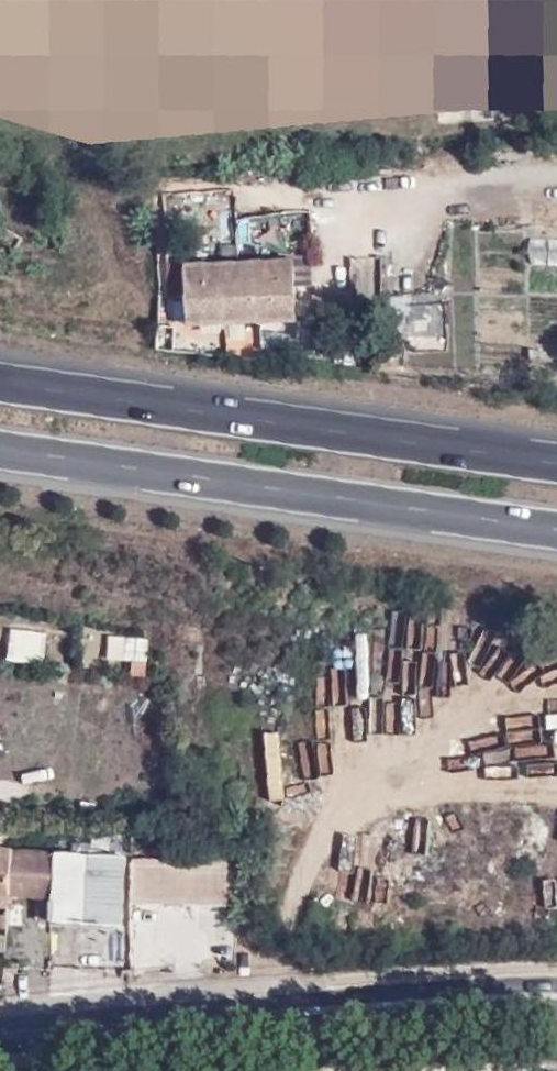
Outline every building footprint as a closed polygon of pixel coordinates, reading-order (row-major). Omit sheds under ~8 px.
[(220,216),(222,244),(236,243),(234,215),(220,216)] [(360,298),(383,297),(381,256),(357,258),(360,298)] [(293,259),(184,264),(187,325),(296,318),(293,259)] [(187,325),(173,326),(174,345),(188,345),(187,325)] [(263,331),(261,348),(292,350),(294,334),(263,331)] [(46,665),(48,632),(10,630),(8,663),(46,665)] [(94,667),(146,673),(149,642),(97,637),(94,667)] [(264,735),(269,803),(286,801),(281,733),(264,735)] [(310,755),(286,757),(290,797),(314,795),(310,755)] [(556,843),(556,810),(547,809),(544,841),(556,843)] [(552,845),(548,878),(556,879),(556,845),(552,845)] [(0,847),(0,897),(46,900),(49,880),(47,852),(10,848),(0,847)] [(128,857),(52,853),(48,925),(127,929),(128,857)] [(131,857),(130,903),(234,907),(231,859),(131,857)] [(330,878),(328,897),(363,901),(365,882),(330,878)] [(552,887),(527,887),(527,920),(552,919),(552,887)]
